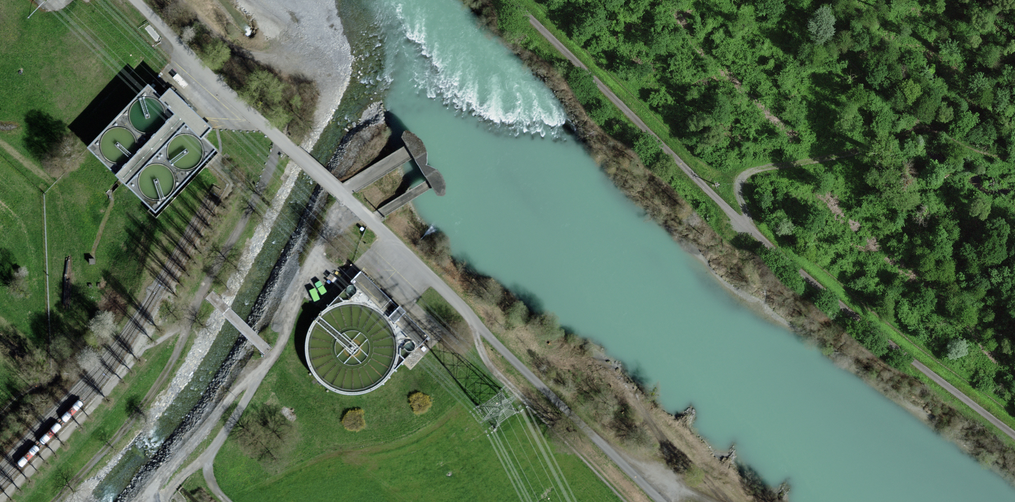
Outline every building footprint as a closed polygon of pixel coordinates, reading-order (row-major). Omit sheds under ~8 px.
[(163,95),(151,84),(90,147),(158,212),(218,148),(205,136),(215,126),(172,87),(163,95)] [(330,306),(331,308),(328,310),(325,312),(322,314),(319,316),(317,319),(314,322),(312,325),(311,328),(309,332),(308,335),(307,339),(306,342),(306,346),(306,350),(307,353),(307,357),(308,360),(309,364),(311,367),(313,370),(315,373),(317,376),(320,379),(323,381),(326,383),(329,385),(332,387),(336,388),(339,389),(343,390),(347,390),(350,391),(354,390),(358,390),(361,389),(365,388),(368,387),(371,385),(375,383),(377,381),(380,378),(383,375),(385,373),(387,370),(389,366),(390,364),(391,366),(422,334),(361,274),(330,306)]
